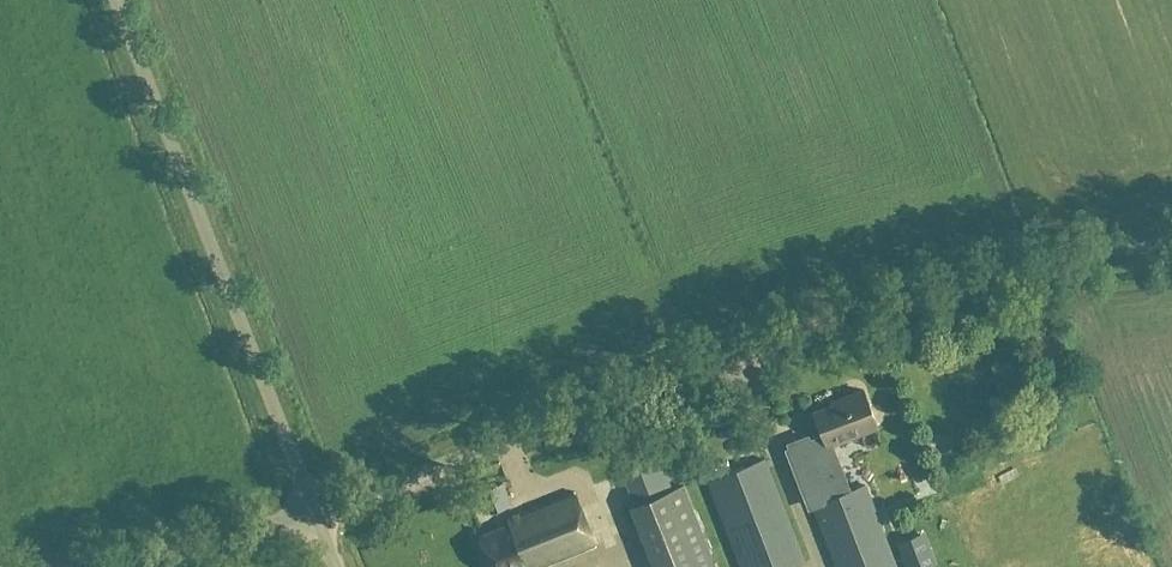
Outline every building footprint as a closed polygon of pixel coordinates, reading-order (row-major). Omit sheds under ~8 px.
[(807,441),(806,437),(787,444),(789,449),(785,450),(800,489),(807,486),(814,505),(848,492),(830,444),(874,428),(860,391),(838,399),(839,402),(812,412),(822,436),(807,441)] [(738,566),(788,566),(802,562),(762,459),(705,481),(738,566)] [(629,506),(654,566),(716,566),(683,485),(629,506)] [(863,487),(848,492),(814,505),(811,506),(835,566),(894,566),(863,487)] [(479,534),(490,566),(522,566),(523,566),(540,566),(595,547),(576,493),(505,518),(507,524),(479,534)] [(923,533),(895,543),(904,566),(928,566),(935,564),(923,533)]
